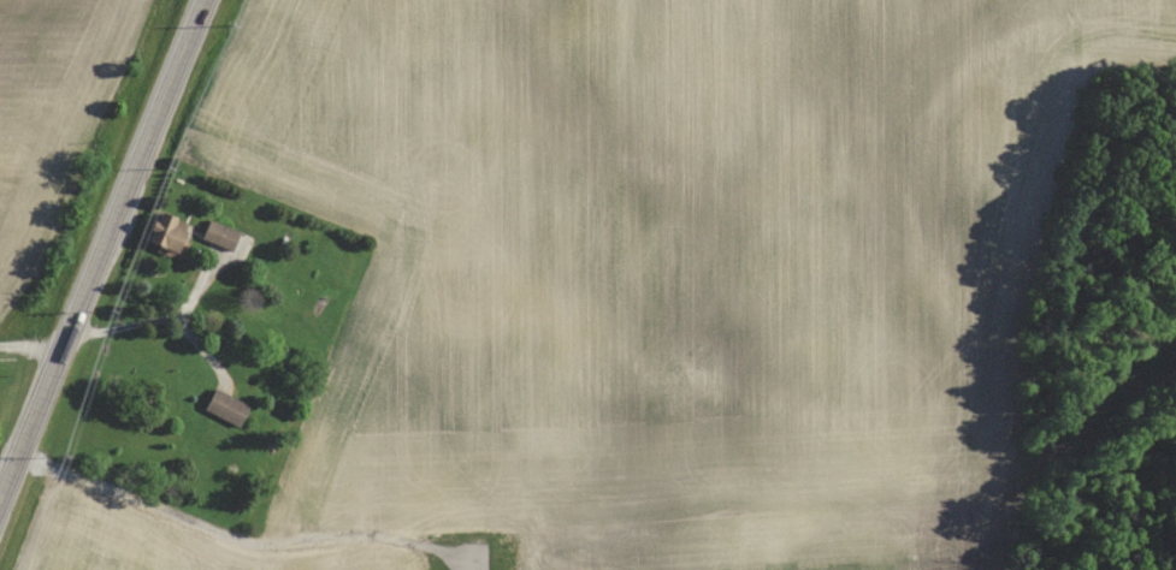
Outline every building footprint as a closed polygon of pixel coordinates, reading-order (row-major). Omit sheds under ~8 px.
[(237,229),(205,220),(200,239),(232,249),(237,229)]
